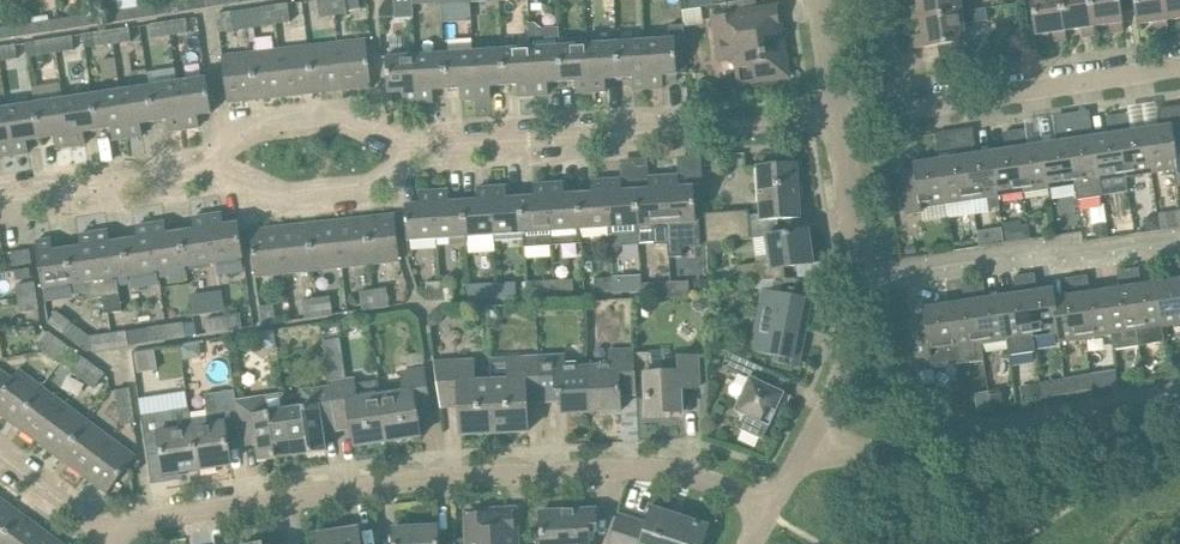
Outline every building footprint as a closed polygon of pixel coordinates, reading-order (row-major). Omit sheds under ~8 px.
[(208,8),(207,0),(185,0),(178,1),(180,13),(208,8)] [(234,4),(234,0),(207,0),(208,8),(234,4)] [(320,17),(334,15),(332,0),(318,2),(320,17)] [(334,15),(347,13),(346,0),(333,0),(332,0),(334,15)] [(379,11),(379,18),(413,16),(412,6),(412,0),(385,0),(379,11)] [(964,12),(962,0),(917,0),(918,6),(911,7),(912,14),(910,14),(910,20),(919,19),(964,12)] [(1065,31),(1061,0),(1030,0),(1036,36),(1053,33),(1054,40),(1060,39),(1060,41),(1067,40),(1065,31)] [(1094,27),(1091,0),(1061,0),(1065,31),(1081,29),(1082,35),(1089,34),(1089,37),(1095,36),(1094,27)] [(1134,0),(1091,0),(1094,27),(1110,25),(1111,31),(1117,30),(1117,33),(1124,32),(1122,23),(1123,23),(1121,13),(1136,11),(1134,0)] [(1167,21),(1164,0),(1134,0),(1136,11),(1138,25),(1155,23),(1156,29),(1162,28),(1162,31),(1169,30),(1167,21)] [(1167,21),(1179,19),(1179,0),(1164,0),(1167,21)] [(168,3),(139,7),(141,19),(169,14),(168,3)] [(288,6),(275,8),(277,24),(291,22),(288,6)] [(113,11),(114,23),(141,19),(139,7),(113,11)] [(687,10),(689,25),(708,22),(706,7),(687,10)] [(277,24),(275,8),(267,9),(270,25),(277,24)] [(964,12),(919,19),(921,35),(915,36),(916,42),(914,43),(915,49),(924,47),(924,48),(938,46),(940,60),(969,56),(964,24),(988,21),(986,9),(964,12)] [(86,27),(114,23),(113,11),(85,16),(86,27)] [(764,30),(761,13),(714,20),(720,55),(740,52),(742,68),(752,67),(754,77),(778,74),(783,67),(777,28),(764,30)] [(233,30),(231,14),(216,16),(218,32),(233,30)] [(59,19),(60,31),(86,27),(85,16),(59,19)] [(60,31),(59,19),(32,24),(34,35),(60,31)] [(187,20),(169,23),(171,35),(189,33),(187,20)] [(152,38),(171,35),(169,23),(151,25),(152,38)] [(32,24),(5,28),(7,39),(34,35),(32,24)] [(530,48),(534,96),(549,96),(548,83),(563,82),(560,46),(559,27),(541,29),(535,24),(529,24),(530,48)] [(650,89),(664,88),(663,81),(677,81),(677,74),(688,74),(684,25),(668,26),(669,39),(646,41),(650,89)] [(112,34),(114,44),(131,42),(130,28),(112,31),(112,34)] [(114,44),(112,34),(112,31),(94,34),(95,47),(114,44)] [(73,37),(55,39),(57,53),(74,50),(73,37)] [(57,53),(55,39),(26,44),(28,56),(57,53)] [(366,40),(337,43),(342,90),(370,87),(370,89),(372,89),(366,40)] [(646,41),(617,43),(620,78),(633,77),(633,90),(650,89),(646,41)] [(342,90),(337,43),(308,46),(314,93),(342,90)] [(617,43),(589,45),(592,93),(606,92),(605,79),(620,78),(617,43)] [(0,47),(0,61),(17,59),(15,45),(0,47)] [(592,93),(589,45),(560,46),(563,82),(575,81),(576,94),(592,93)] [(314,93),(308,46),(280,49),(285,96),(314,93)] [(530,48),(503,50),(505,85),(518,85),(518,97),(534,96),(530,48)] [(280,49),(251,53),(256,100),(285,96),(280,49)] [(505,85),(503,50),(474,52),(477,100),(491,99),(490,86),(505,85)] [(477,100),(474,52),(445,54),(447,89),(460,88),(461,101),(477,100)] [(256,100),(251,53),(222,56),(227,103),(256,100)] [(445,54),(416,56),(419,103),(434,102),(433,90),(447,89),(445,54)] [(419,103),(416,56),(386,58),(389,93),(403,92),(404,104),(419,103)] [(178,82),(185,130),(200,127),(198,115),(212,113),(207,78),(178,82)] [(705,81),(699,82),(701,96),(714,94),(713,87),(705,81)] [(185,130),(178,82),(149,87),(155,122),(168,120),(170,132),(185,130)] [(71,147),(64,99),(61,85),(33,89),(35,104),(40,139),(54,137),(56,149),(71,147)] [(155,122),(149,87),(121,91),(128,138),(143,136),(141,124),(155,122)] [(128,138),(121,91),(92,95),(97,130),(111,128),(113,140),(128,138)] [(97,130),(92,95),(64,99),(71,147),(86,145),(84,132),(97,130)] [(40,139),(35,104),(7,108),(14,155),(29,153),(27,141),(40,139)] [(1147,129),(1153,172),(1174,169),(1176,186),(1179,185),(1179,105),(1158,109),(1161,127),(1147,129)] [(7,108),(0,109),(0,157),(14,155),(7,108)] [(1126,176),(1153,172),(1147,129),(1130,132),(1128,114),(1117,116),(1126,176)] [(1094,137),(1100,180),(1126,176),(1117,116),(1106,117),(1109,135),(1094,137)] [(1103,196),(1100,180),(1094,137),(1079,139),(1076,122),(1066,123),(1075,184),(1077,200),(1103,196)] [(1043,145),(1049,188),(1075,184),(1066,123),(1055,125),(1058,143),(1043,145)] [(1014,131),(1024,192),(1049,188),(1043,145),(1028,147),(1025,129),(1014,131)] [(998,196),(1024,192),(1014,131),(1004,133),(1006,150),(991,153),(998,196)] [(963,139),(972,200),(987,198),(988,209),(1000,207),(998,196),(991,153),(977,155),(974,137),(963,139)] [(949,203),(972,200),(963,139),(952,140),(955,158),(942,160),(949,203)] [(949,203),(942,160),(899,166),(907,215),(922,213),(921,208),(949,203)] [(767,237),(778,235),(777,219),(801,218),(797,164),(757,167),(760,215),(748,215),(748,211),(705,213),(707,243),(721,242),(744,240),(767,237)] [(680,187),(679,175),(663,176),(667,224),(668,244),(669,258),(682,257),(682,244),(700,242),(699,221),(696,221),(694,187),(680,187)] [(667,224),(663,176),(649,177),(649,189),(636,190),(638,226),(653,225),(655,245),(668,244),(667,224)] [(606,180),(609,228),(611,252),(617,252),(622,245),(639,244),(638,226),(636,190),(622,191),(621,179),(606,180)] [(578,194),(580,229),(609,228),(606,180),(591,181),(592,193),(578,194)] [(553,246),(548,183),(534,184),(534,197),(521,198),(523,233),(524,248),(553,246)] [(548,183),(553,246),(581,244),(580,229),(578,194),(565,195),(564,183),(548,183)] [(491,187),(494,235),(523,233),(521,198),(507,199),(506,186),(491,187)] [(466,237),(494,235),(491,187),(476,188),(477,201),(463,201),(466,237)] [(466,245),(466,237),(463,201),(450,202),(449,190),(434,191),(437,239),(449,238),(449,246),(466,245)] [(408,241),(437,239),(434,191),(419,192),(419,204),(405,205),(408,241)] [(1179,225),(1179,212),(1160,215),(1162,228),(1179,225)] [(207,215),(215,263),(244,258),(238,223),(224,225),(222,213),(207,215)] [(181,232),(186,267),(215,263),(207,215),(192,218),(194,230),(181,232)] [(394,215),(366,218),(371,265),(400,261),(394,215)] [(1145,225),(1146,231),(1160,229),(1158,216),(1151,217),(1145,225)] [(342,268),(371,265),(366,218),(337,221),(342,268)] [(1134,233),(1132,220),(1114,223),(1116,235),(1134,233)] [(308,224),(313,271),(342,268),(337,221),(308,224)] [(158,271),(186,267),(181,232),(167,234),(165,222),(150,224),(158,271)] [(1094,225),(1096,239),(1108,237),(1106,223),(1094,225)] [(105,315),(121,312),(116,278),(158,271),(150,224),(135,226),(137,238),(110,243),(108,230),(78,235),(80,247),(53,251),(51,239),(36,241),(43,289),(84,282),(87,300),(103,298),(105,315)] [(285,274),(313,271),(308,224),(280,227),(285,274)] [(1026,226),(1011,228),(1013,241),(1028,239),(1026,226)] [(255,277),(285,274),(280,227),(252,230),(251,228),(250,228),(255,277)] [(778,235),(767,237),(771,266),(737,267),(738,281),(786,279),(784,268),(813,263),(807,231),(778,235)] [(708,254),(723,253),(721,242),(707,243),(708,254)] [(32,263),(30,249),(11,252),(13,266),(32,263)] [(1129,269),(1141,345),(1165,342),(1163,327),(1165,327),(1158,283),(1141,286),(1139,268),(1129,269)] [(15,271),(16,280),(30,278),(29,269),(15,271)] [(1141,345),(1129,269),(1117,271),(1120,288),(1106,291),(1112,335),(1115,349),(1141,345)] [(1034,336),(1058,332),(1059,332),(1054,299),(1055,298),(1054,289),(1037,291),(1035,274),(1025,275),(1034,336)] [(1004,297),(1005,303),(1010,340),(1012,355),(1037,352),(1034,336),(1025,275),(1013,277),(1016,295),(1004,297)] [(1078,277),(1087,338),(1112,335),(1106,291),(1090,293),(1087,275),(1078,277)] [(613,292),(612,277),(595,278),(595,293),(613,292)] [(612,277),(613,292),(631,292),(630,277),(612,277)] [(1087,338),(1078,277),(1066,279),(1069,296),(1055,298),(1054,299),(1059,332),(1058,332),(1059,342),(1087,338)] [(573,279),(555,280),(556,295),(574,294),(573,279)] [(708,279),(695,280),(695,293),(709,292),(708,279)] [(441,300),(455,299),(454,280),(439,281),(441,300)] [(556,295),(555,280),(537,281),(538,296),(556,295)] [(1158,283),(1165,327),(1179,325),(1179,280),(1158,283)] [(427,301),(441,300),(439,281),(425,282),(427,301)] [(689,281),(671,282),(672,297),(690,296),(689,281)] [(16,285),(18,299),(37,297),(35,282),(16,285)] [(480,298),(498,297),(497,282),(479,283),(480,298)] [(515,282),(497,282),(498,297),(516,297),(515,282)] [(671,282),(642,284),(642,299),(672,297),(671,282)] [(974,283),(979,316),(983,344),(1010,340),(1005,303),(1004,297),(986,299),(983,282),(974,283)] [(983,344),(979,316),(974,283),(962,285),(965,302),(950,304),(957,347),(960,364),(985,361),(983,344)] [(387,287),(373,290),(375,310),(390,307),(387,287)] [(765,313),(763,323),(806,331),(813,293),(791,288),(790,296),(762,291),(758,312),(765,313)] [(363,312),(375,310),(373,290),(360,292),(363,312)] [(316,298),(318,317),(333,315),(330,296),(316,298)] [(37,297),(18,299),(20,313),(39,310),(37,297)] [(697,298),(693,302),(693,308),(698,312),(704,312),(708,307),(708,301),(703,297),(697,298)] [(318,317),(316,298),(303,301),(306,319),(318,317)] [(277,324),(274,304),(259,306),(262,326),(277,324)] [(930,351),(957,347),(950,304),(923,309),(925,322),(911,324),(916,359),(931,357),(930,351)] [(71,322),(57,311),(48,322),(63,333),(71,322)] [(243,329),(241,314),(223,316),(225,332),(243,329)] [(223,316),(205,319),(207,334),(225,332),(223,316)] [(184,323),(166,325),(168,340),(186,337),(184,323)] [(799,368),(806,331),(763,323),(761,332),(755,331),(751,352),(782,358),(781,364),(799,368)] [(166,325),(147,327),(149,342),(168,340),(166,325)] [(127,331),(109,333),(111,348),(129,346),(127,331)] [(38,346),(47,353),(48,354),(58,340),(48,332),(38,346)] [(273,332),(256,334),(259,349),(275,346),(273,332)] [(109,333),(90,336),(92,350),(111,348),(109,333)] [(69,348),(58,340),(48,354),(47,353),(59,362),(69,348)] [(161,361),(175,365),(179,354),(164,350),(161,361)] [(610,366),(587,367),(589,412),(621,411),(620,387),(638,386),(636,350),(609,351),(610,366)] [(406,355),(407,367),(424,365),(422,353),(406,355)] [(768,370),(733,354),(727,368),(750,378),(734,411),(746,416),(740,429),(763,439),(769,426),(770,427),(785,393),(763,383),(768,370)] [(83,379),(93,365),(82,357),(72,372),(83,379)] [(539,359),(541,394),(541,403),(563,402),(563,414),(589,412),(587,367),(566,368),(565,357),(539,359)] [(699,388),(697,357),(666,358),(667,373),(645,374),(647,414),(682,412),(681,389),(699,388)] [(541,394),(539,359),(508,360),(509,381),(491,382),(494,433),(528,432),(526,394),(541,394)] [(494,433),(491,382),(475,383),(474,362),(434,364),(436,375),(439,399),(459,398),(461,435),(494,433)] [(105,373),(93,365),(83,379),(94,388),(105,373)] [(42,386),(18,369),(12,377),(0,368),(0,415),(13,424),(42,386)] [(380,397),(380,401),(387,442),(421,437),(417,409),(431,407),(425,370),(401,374),(404,394),(380,397)] [(1092,374),(1066,378),(1068,393),(1094,388),(1092,374)] [(1043,398),(1068,393),(1066,378),(1041,383),(1043,398)] [(387,442),(380,401),(380,397),(357,401),(354,382),(330,385),(330,388),(335,418),(337,431),(339,431),(339,429),(337,429),(336,422),(350,419),(354,447),(387,442)] [(36,442),(65,403),(42,386),(13,424),(36,442)] [(1038,386),(1020,388),(1021,399),(1039,396),(1038,386)] [(133,406),(130,388),(117,390),(119,408),(133,406)] [(305,408),(285,411),(292,456),(326,451),(321,420),(335,418),(330,388),(302,392),(305,408)] [(235,403),(233,390),(205,395),(209,426),(191,429),(197,470),(231,465),(228,444),(241,442),(239,431),(235,403)] [(990,392),(976,394),(978,409),(992,407),(992,406),(991,396),(990,392)] [(1002,394),(991,396),(992,406),(992,407),(1004,405),(1002,394)] [(235,403),(239,431),(255,429),(259,461),(292,456),(285,411),(283,395),(237,402),(235,403)] [(60,459),(88,421),(65,403),(36,442),(60,459)] [(119,408),(121,426),(135,424),(133,406),(119,408)] [(165,475),(197,470),(191,429),(173,431),(170,412),(141,417),(147,456),(162,454),(165,475)] [(111,438),(88,421),(60,459),(83,476),(111,438)] [(135,456),(111,438),(83,476),(106,493),(105,495),(106,495),(135,456)] [(0,498),(0,542),(21,513),(0,498)] [(651,506),(646,523),(618,514),(608,543),(704,543),(710,526),(651,506)] [(596,509),(540,512),(542,543),(589,543),(588,531),(597,531),(596,509)] [(21,513),(0,542),(0,543),(33,543),(43,530),(21,513)] [(512,514),(470,516),(472,543),(513,543),(512,514)] [(455,542),(439,542),(438,527),(393,529),(394,543),(456,543),(455,542)] [(358,528),(318,534),(319,543),(360,543),(358,528)] [(43,530),(33,543),(63,543),(43,530)]
